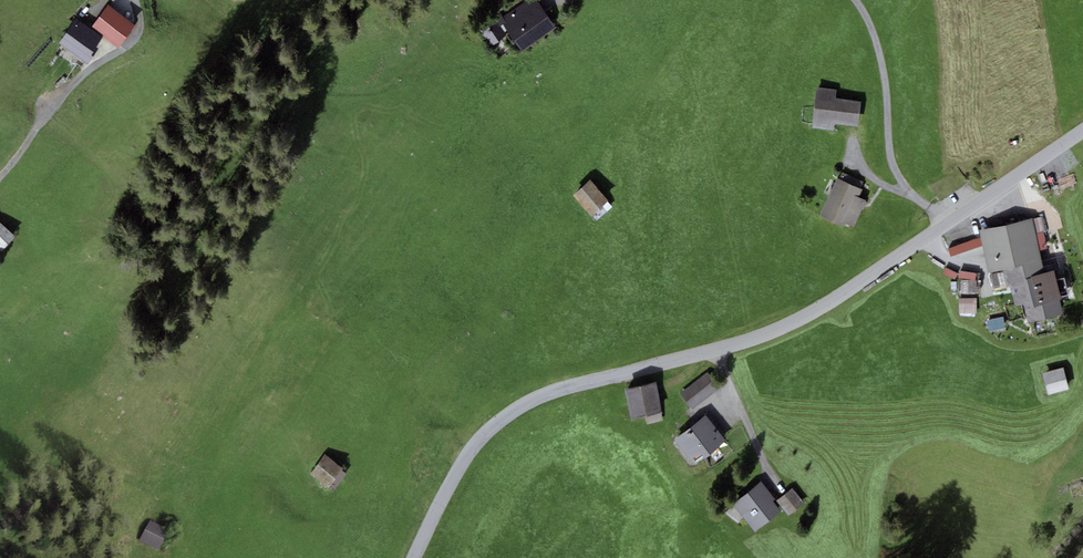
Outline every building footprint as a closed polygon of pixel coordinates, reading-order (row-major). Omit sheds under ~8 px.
[(522,52),(557,27),(538,0),(536,0),(502,23),(510,36),(522,52)] [(136,26),(107,5),(91,26),(119,47),(136,26)] [(102,37),(76,19),(59,43),(88,64),(97,51),(94,49),(102,37)] [(510,36),(502,23),(486,34),(495,46),(510,36)] [(861,102),(835,99),(836,90),(817,87),(811,128),(834,131),(835,123),(858,126),(861,102)] [(837,179),(819,217),(844,228),(846,224),(854,227),(866,201),(859,197),(862,190),(837,179)] [(609,201),(591,180),(573,195),(591,216),(609,201)] [(1040,217),(1032,219),(1040,251),(1048,249),(1044,232),(1046,232),(1043,217),(1040,217)] [(1032,218),(979,230),(981,237),(983,245),(989,273),(1003,270),(1042,261),(1040,251),(1032,219),(1032,218)] [(0,223),(0,250),(3,253),(16,237),(0,223)] [(983,245),(981,237),(948,249),(950,257),(983,245)] [(1054,271),(1045,273),(1042,261),(1003,270),(1007,286),(1010,285),(1015,306),(1024,304),(1028,323),(1061,315),(1058,301),(1062,300),(1061,297),(1069,295),(1064,279),(1057,281),(1054,271)] [(957,274),(946,268),(943,274),(954,279),(957,274)] [(976,273),(959,271),(958,277),(975,280),(976,273)] [(977,281),(960,280),(960,293),(976,293),(977,281)] [(976,298),(958,299),(959,314),(977,313),(976,298)] [(989,332),(1006,329),(1003,318),(987,322),(989,332)] [(1069,389),(1063,368),(1042,374),(1048,395),(1069,389)] [(680,395),(692,411),(720,389),(707,374),(680,395)] [(662,414),(657,383),(625,389),(630,420),(662,414)] [(695,465),(725,440),(704,415),(675,440),(695,465)] [(345,467),(328,455),(314,475),(331,486),(345,467)] [(762,482),(733,504),(747,522),(755,532),(780,512),(772,503),(776,500),(762,482)] [(791,489),(776,501),(789,516),(804,504),(791,489)] [(173,534),(152,522),(141,543),(162,554),(173,534)]
